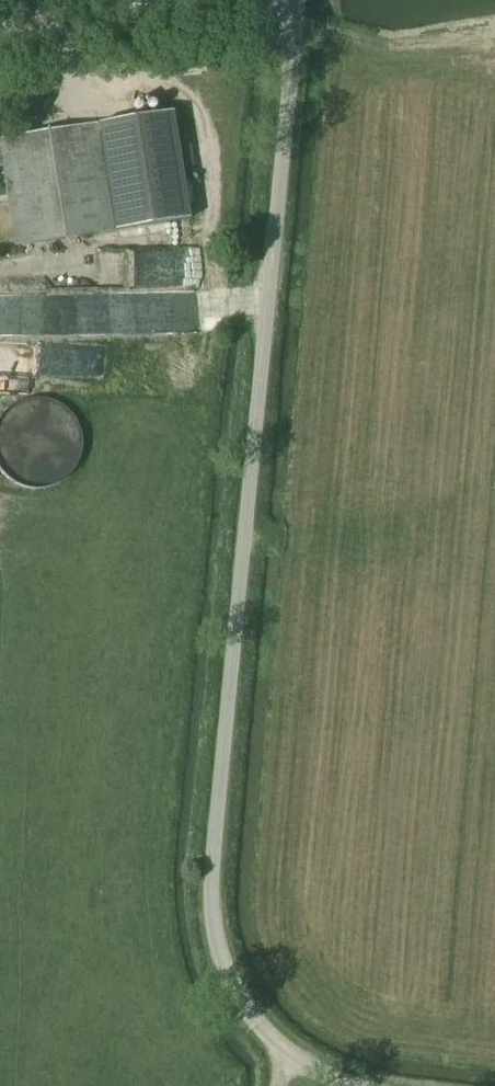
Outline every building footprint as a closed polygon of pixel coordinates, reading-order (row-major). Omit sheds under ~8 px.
[(17,246),(192,218),(175,109),(0,137),(0,167),(4,166),(17,246)] [(23,327),(194,325),(193,246),(103,247),(103,292),(22,293),(23,327)] [(42,488),(46,488),(50,487),(53,486),(57,484),(61,482),(64,480),(67,478),(70,475),(73,473),(75,470),(77,466),(79,463),(81,459),(82,456),(83,452),(83,448),(84,444),(84,440),(83,436),(82,432),(81,429),(80,425),(78,421),(76,418),(74,415),(71,412),(68,409),(65,407),(62,405),(59,403),(55,401),(51,400),(48,399),(44,398),(40,398),(36,398),(32,398),(28,399),(25,400),(21,402),(17,403),(14,405),(11,408),(8,410),(5,413),(3,416),(0,419),(0,420),(0,466),(1,468),(3,471),(6,474),(9,477),(12,479),(15,482),(19,484),(22,485),(26,486),(30,487),(34,488),(38,488),(42,488)]
